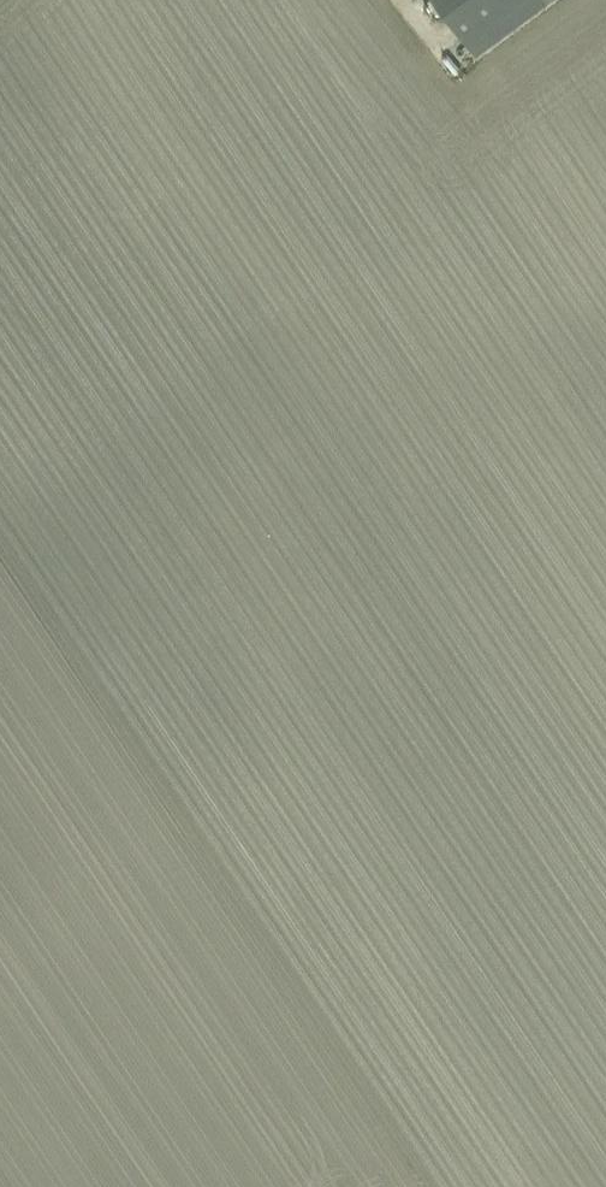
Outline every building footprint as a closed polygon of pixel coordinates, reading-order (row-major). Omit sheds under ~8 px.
[(474,56),(548,0),(432,0),(474,56)]
